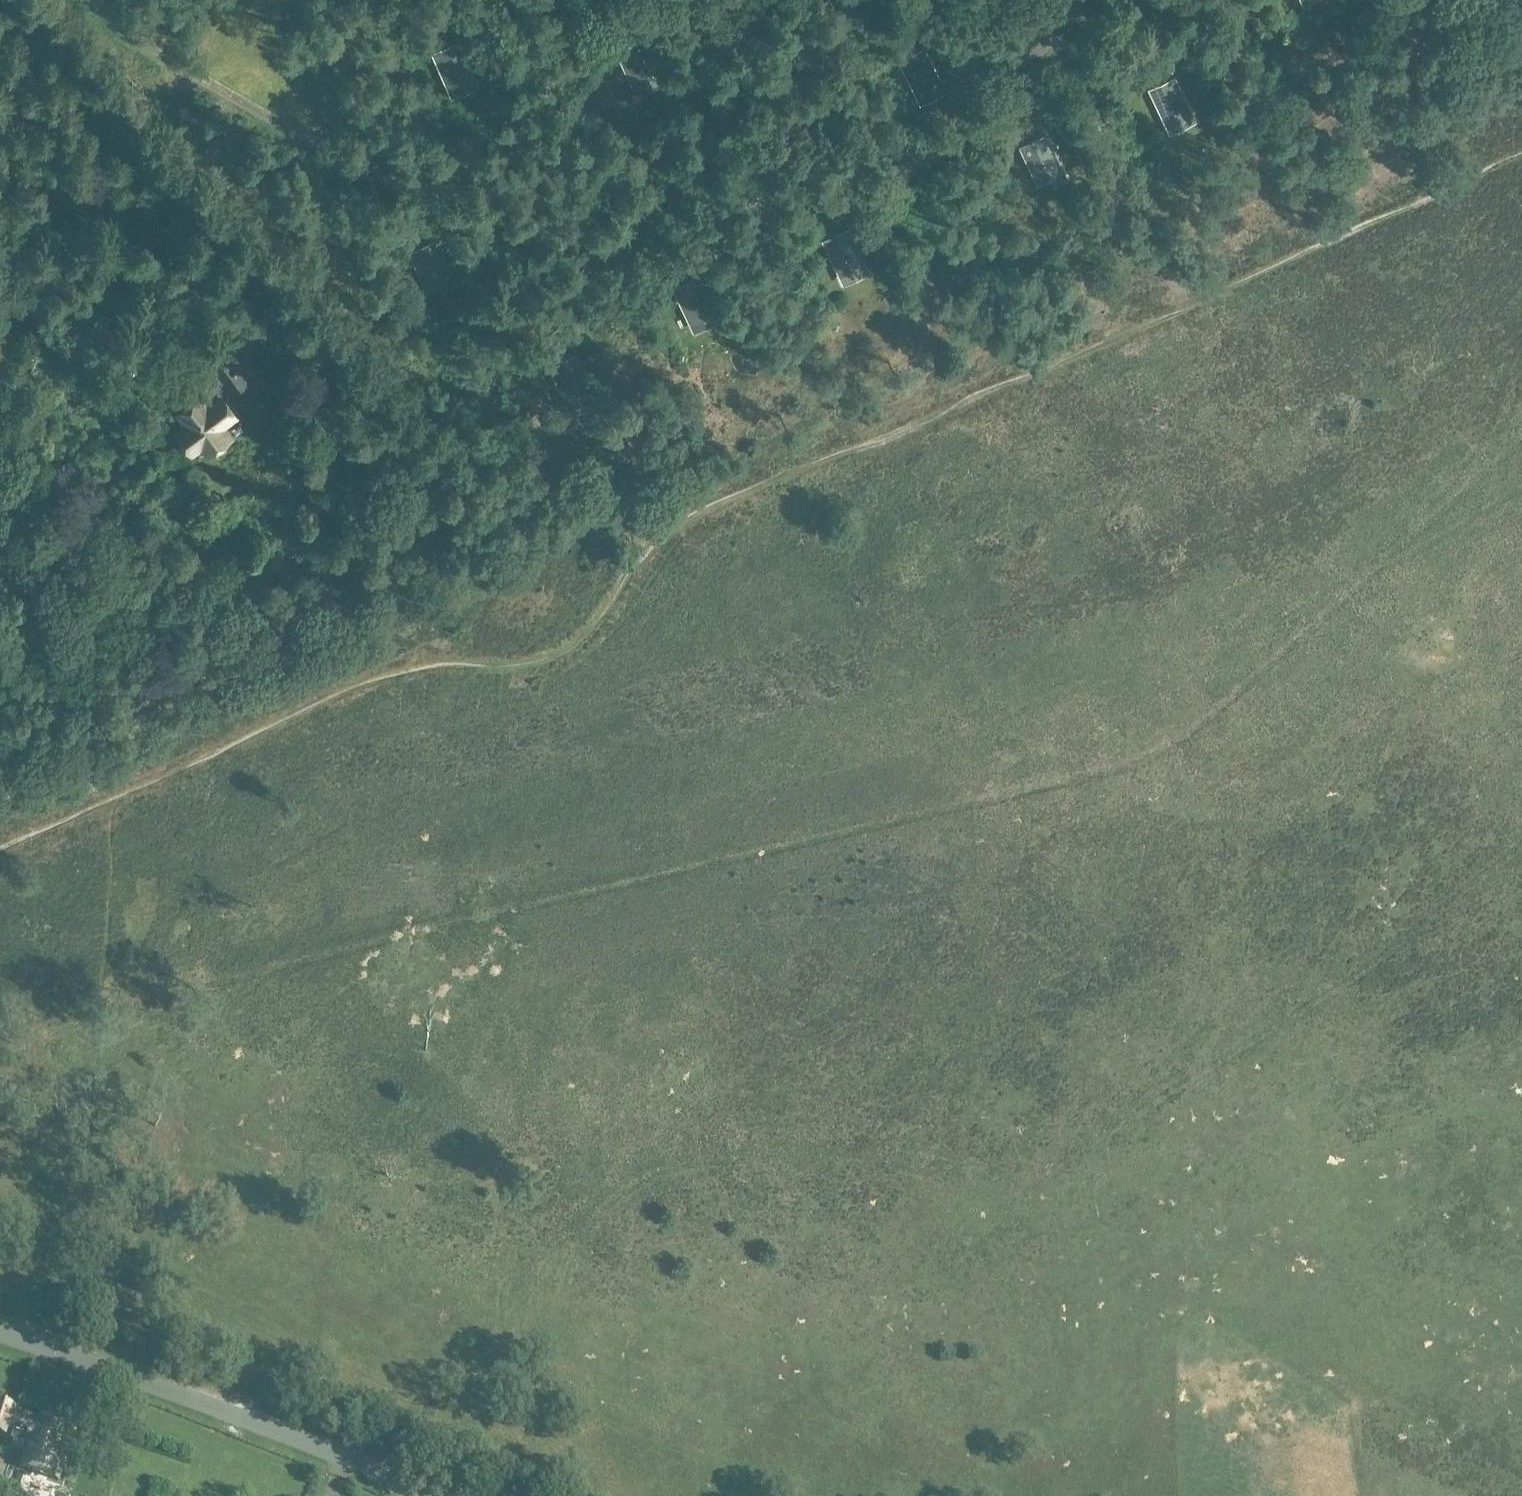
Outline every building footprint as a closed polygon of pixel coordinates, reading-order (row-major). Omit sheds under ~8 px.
[(642,39),(615,50),(632,89),(647,83),(649,89),(662,83),(642,39)] [(458,40),(431,52),(448,91),(463,85),(465,91),(478,85),(458,40)] [(945,90),(924,47),(898,60),(916,97),(929,92),(932,98),(945,90)] [(1194,122),(1173,76),(1148,89),(1165,126),(1178,120),(1181,127),(1194,122)] [(1066,178),(1045,134),(1018,146),(1035,184),(1050,177),(1053,184),(1066,178)] [(856,278),(867,272),(848,229),(822,242),(838,276),(853,271),(856,278)] [(442,291),(455,284),(434,240),(407,252),(426,290),(439,285),(442,291)] [(706,327),(719,320),(698,276),(673,289),(690,326),(703,320),(706,327)] [(218,371),(196,388),(199,393),(176,410),(185,421),(174,429),(190,451),(201,443),(207,452),(230,435),(221,423),(236,412),(222,394),(231,388),(232,390),(254,374),(231,342),(209,358),(218,371)] [(19,1412),(0,1406),(0,1436),(27,1446),(20,1467),(56,1478),(72,1431),(36,1419),(19,1412)]
